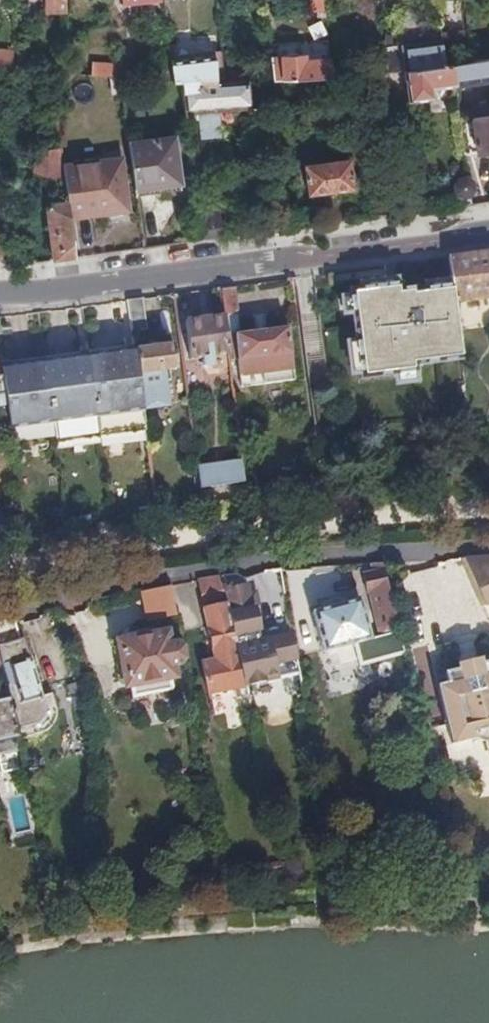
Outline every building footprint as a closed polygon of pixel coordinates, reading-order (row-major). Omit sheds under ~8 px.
[(46,13),(66,12),(65,0),(46,0),(46,13)] [(361,76),(382,75),(389,74),(387,50),(382,11),(382,7),(381,0),(353,0),(361,76)] [(467,38),(469,52),(470,63),(488,61),(488,36),(467,38)] [(442,42),(443,54),(469,52),(467,38),(441,41),(442,42)] [(401,48),(408,104),(433,100),(432,90),(454,87),(451,67),(444,67),(443,54),(442,42),(401,48)] [(387,50),(389,74),(390,76),(400,75),(396,49),(387,50)] [(1,70),(11,72),(13,54),(0,53),(0,70),(1,70)] [(222,57),(172,62),(175,84),(182,85),(183,93),(197,91),(197,84),(225,86),(223,74),(222,57)] [(281,69),(273,70),(274,82),(332,78),(330,65),(330,61),(304,63),(304,57),(280,59),(281,69)] [(451,67),(454,87),(488,82),(488,61),(470,63),(451,67)] [(346,64),(330,65),(332,78),(347,77),(346,64)] [(130,69),(93,66),(92,78),(109,79),(120,80),(129,81),(130,69)] [(154,71),(130,69),(129,81),(135,81),(153,83),(154,71)] [(244,72),(223,74),(225,86),(245,84),(244,72)] [(109,79),(111,96),(122,95),(120,80),(109,79)] [(129,81),(120,80),(122,95),(123,102),(138,100),(135,81),(129,81)] [(265,83),(248,84),(251,111),(269,109),(265,83)] [(197,91),(183,93),(186,120),(200,118),(202,142),(213,141),(212,135),(223,134),(221,111),(234,110),(236,113),(238,114),(252,112),(251,111),(248,84),(245,84),(225,86),(197,84),(197,91)] [(472,121),(488,119),(488,106),(471,108),(472,121)] [(488,154),(488,119),(472,121),(477,155),(488,154)] [(175,142),(129,147),(135,192),(181,186),(175,142)] [(56,149),(41,149),(41,172),(56,172),(56,149)] [(122,160),(62,168),(67,204),(69,221),(109,215),(108,206),(127,202),(122,160)] [(353,191),(350,161),(304,166),(308,196),(353,191)] [(455,194),(462,199),(460,209),(471,207),(469,197),(473,190),(472,184),(467,180),(459,180),(454,186),(455,194)] [(241,188),(244,213),(264,210),(261,185),(241,188)] [(54,234),(56,250),(73,248),(69,221),(67,204),(50,206),(45,212),(47,229),(54,234)] [(448,260),(452,289),(456,317),(463,316),(461,304),(488,300),(488,254),(448,260)] [(351,319),(355,342),(357,364),(360,382),(416,374),(415,368),(438,365),(436,353),(460,350),(456,317),(452,289),(414,294),(414,291),(400,293),(399,287),(397,287),(401,312),(380,315),(377,290),(376,290),(348,295),(348,298),(351,319)] [(224,318),(229,357),(230,364),(238,363),(242,391),(294,384),(287,330),(239,337),(233,289),(220,290),(224,318)] [(142,301),(128,303),(132,335),(146,333),(142,301)] [(214,369),(213,359),(229,357),(224,318),(185,323),(190,362),(202,361),(204,371),(214,369)] [(173,348),(134,354),(140,397),(142,413),(159,411),(159,406),(166,405),(163,384),(169,384),(168,374),(176,373),(173,348)] [(89,360),(88,360),(99,434),(144,428),(142,413),(140,397),(134,354),(89,360)] [(80,361),(44,365),(55,439),(99,434),(88,360),(80,361)] [(0,371),(0,373),(10,445),(53,440),(55,439),(44,365),(9,370),(1,371),(0,371)] [(144,428),(99,434),(101,447),(101,449),(146,443),(144,428)] [(99,434),(55,439),(57,453),(101,447),(99,434)] [(243,462),(196,469),(199,491),(245,485),(243,462)] [(482,610),(488,607),(488,560),(460,561),(482,610)] [(369,595),(380,639),(399,635),(382,566),(373,566),(375,576),(363,579),(368,595),(369,595)] [(288,574),(294,612),(344,603),(340,579),(328,580),(332,601),(300,607),(299,600),(317,597),(313,570),(288,574)] [(213,663),(200,667),(207,697),(233,691),(243,689),(243,687),(222,587),(220,578),(197,583),(213,663)] [(229,586),(222,587),(243,687),(275,681),(271,667),(294,662),(289,639),(280,640),(279,632),(263,635),(265,643),(258,645),(255,634),(258,634),(253,611),(251,611),(251,610),(258,608),(255,595),(248,597),(246,589),(230,592),(229,586)] [(140,596),(145,623),(175,618),(170,591),(152,594),(140,596)] [(371,642),(360,603),(313,615),(323,654),(371,642)] [(17,707),(11,708),(18,742),(41,736),(45,734),(48,732),(51,730),(53,727),(54,723),(55,719),(56,716),(55,712),(51,697),(41,700),(31,659),(25,660),(17,621),(0,626),(0,659),(0,660),(8,689),(12,688),(17,707)] [(172,679),(165,637),(117,645),(124,687),(172,679)] [(475,670),(476,675),(461,678),(460,673),(443,677),(446,687),(433,690),(449,753),(473,747),(471,738),(488,734),(488,666),(475,670)] [(19,753),(21,760),(23,761),(18,742),(11,708),(6,688),(5,688),(6,693),(8,701),(0,703),(0,757),(19,753)] [(473,747),(488,743),(488,734),(471,738),(473,747)] [(25,771),(23,761),(21,760),(19,753),(0,757),(0,777),(25,771)] [(5,795),(8,833),(27,831),(24,793),(5,795)]
